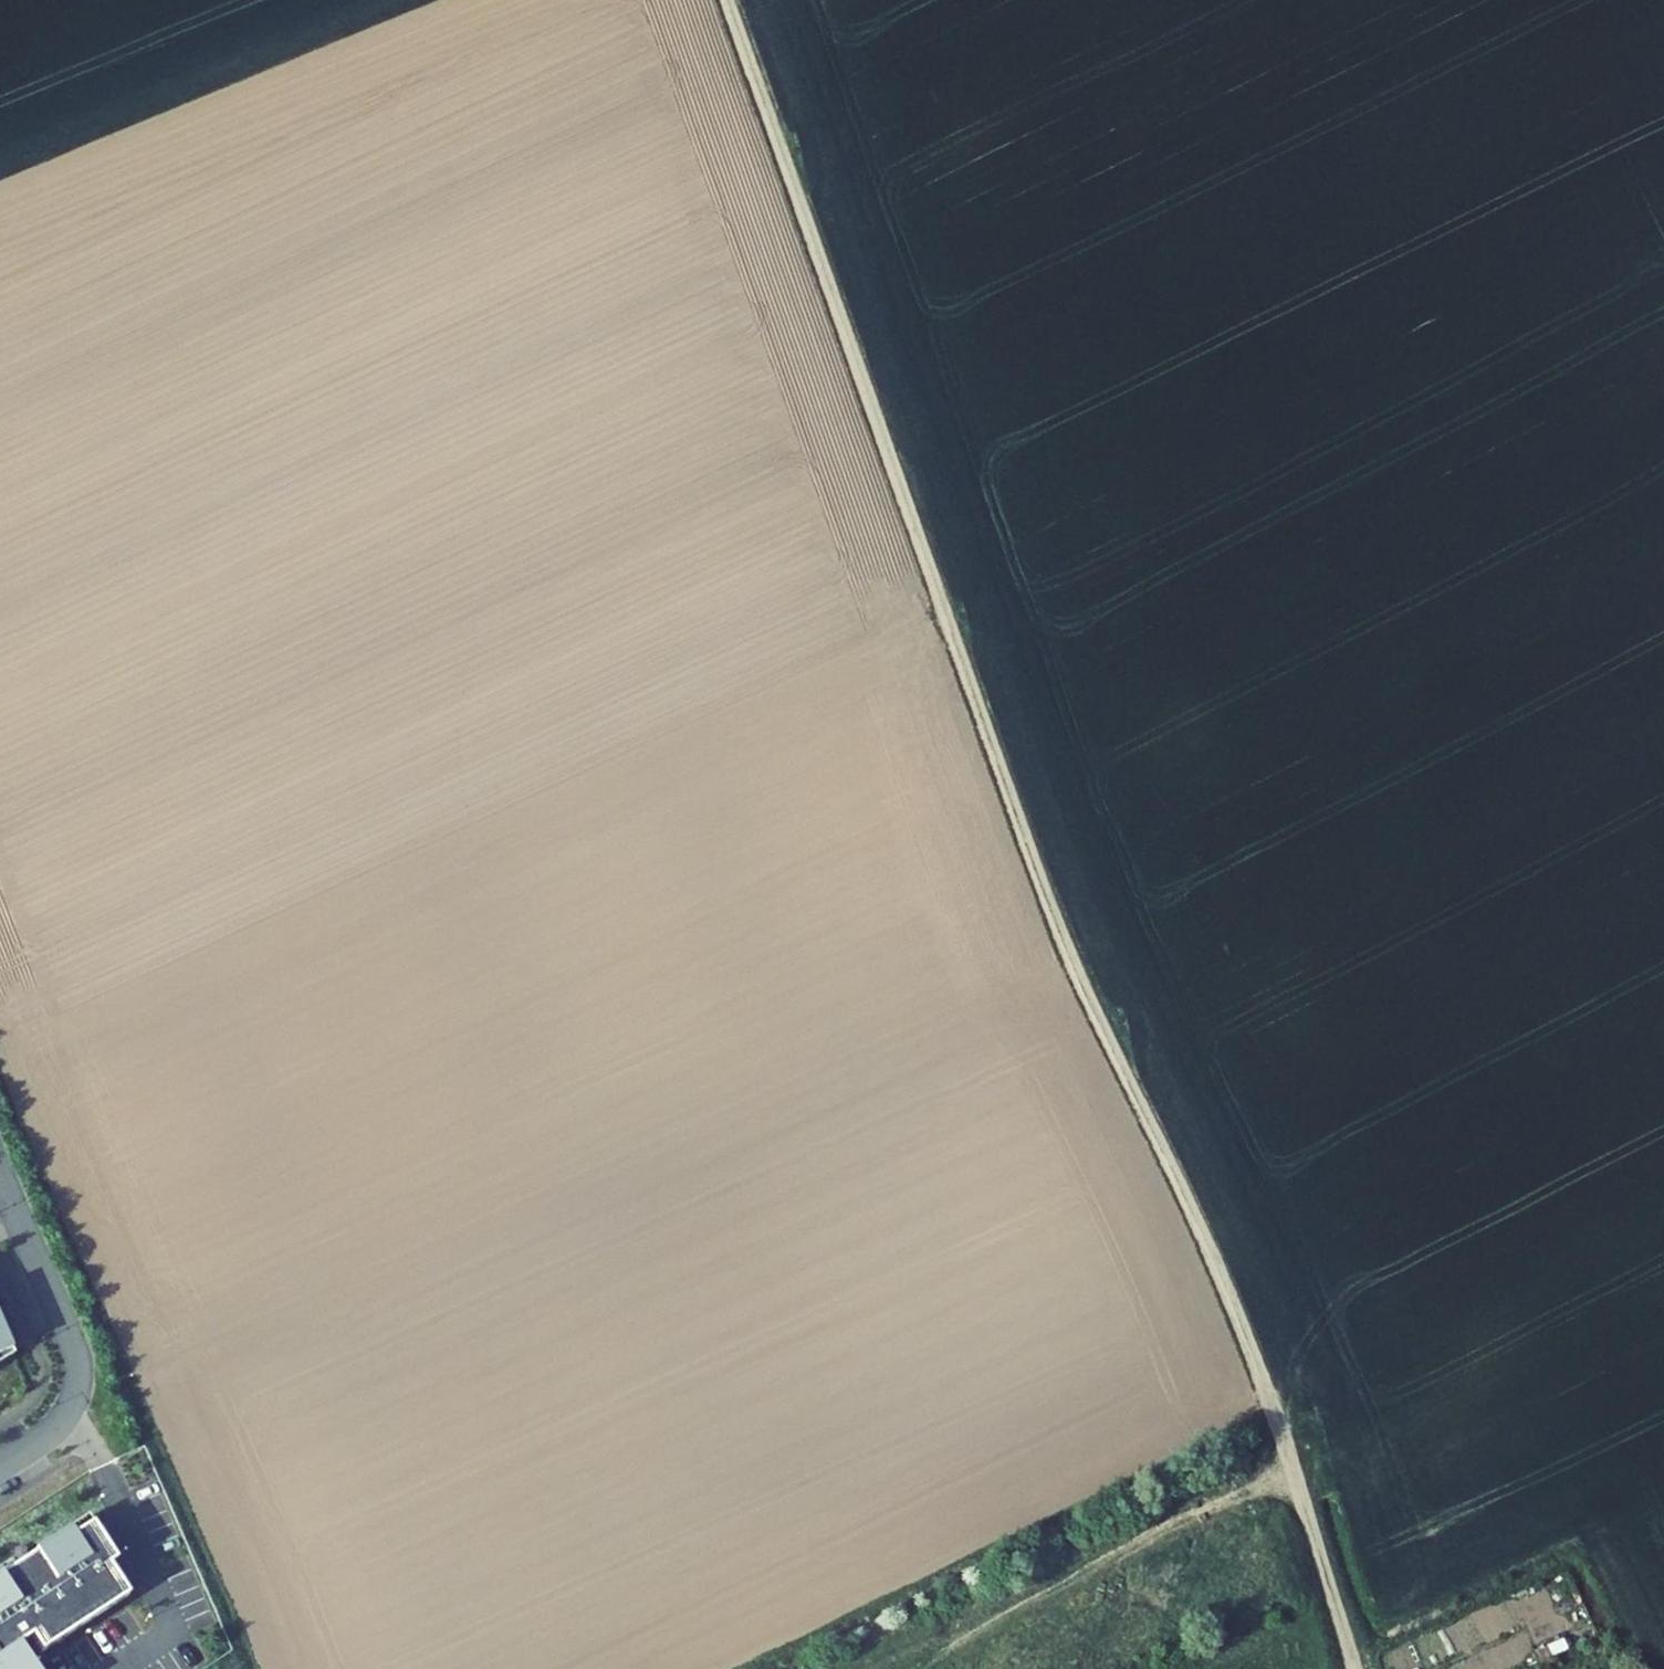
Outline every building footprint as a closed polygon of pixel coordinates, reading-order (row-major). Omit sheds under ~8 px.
[(0,1325),(0,1358),(12,1353),(0,1325)] [(68,1528),(0,1573),(0,1668),(33,1668),(17,1646),(29,1638),(41,1650),(127,1596),(108,1564),(113,1556),(92,1523),(77,1537),(68,1528)]
